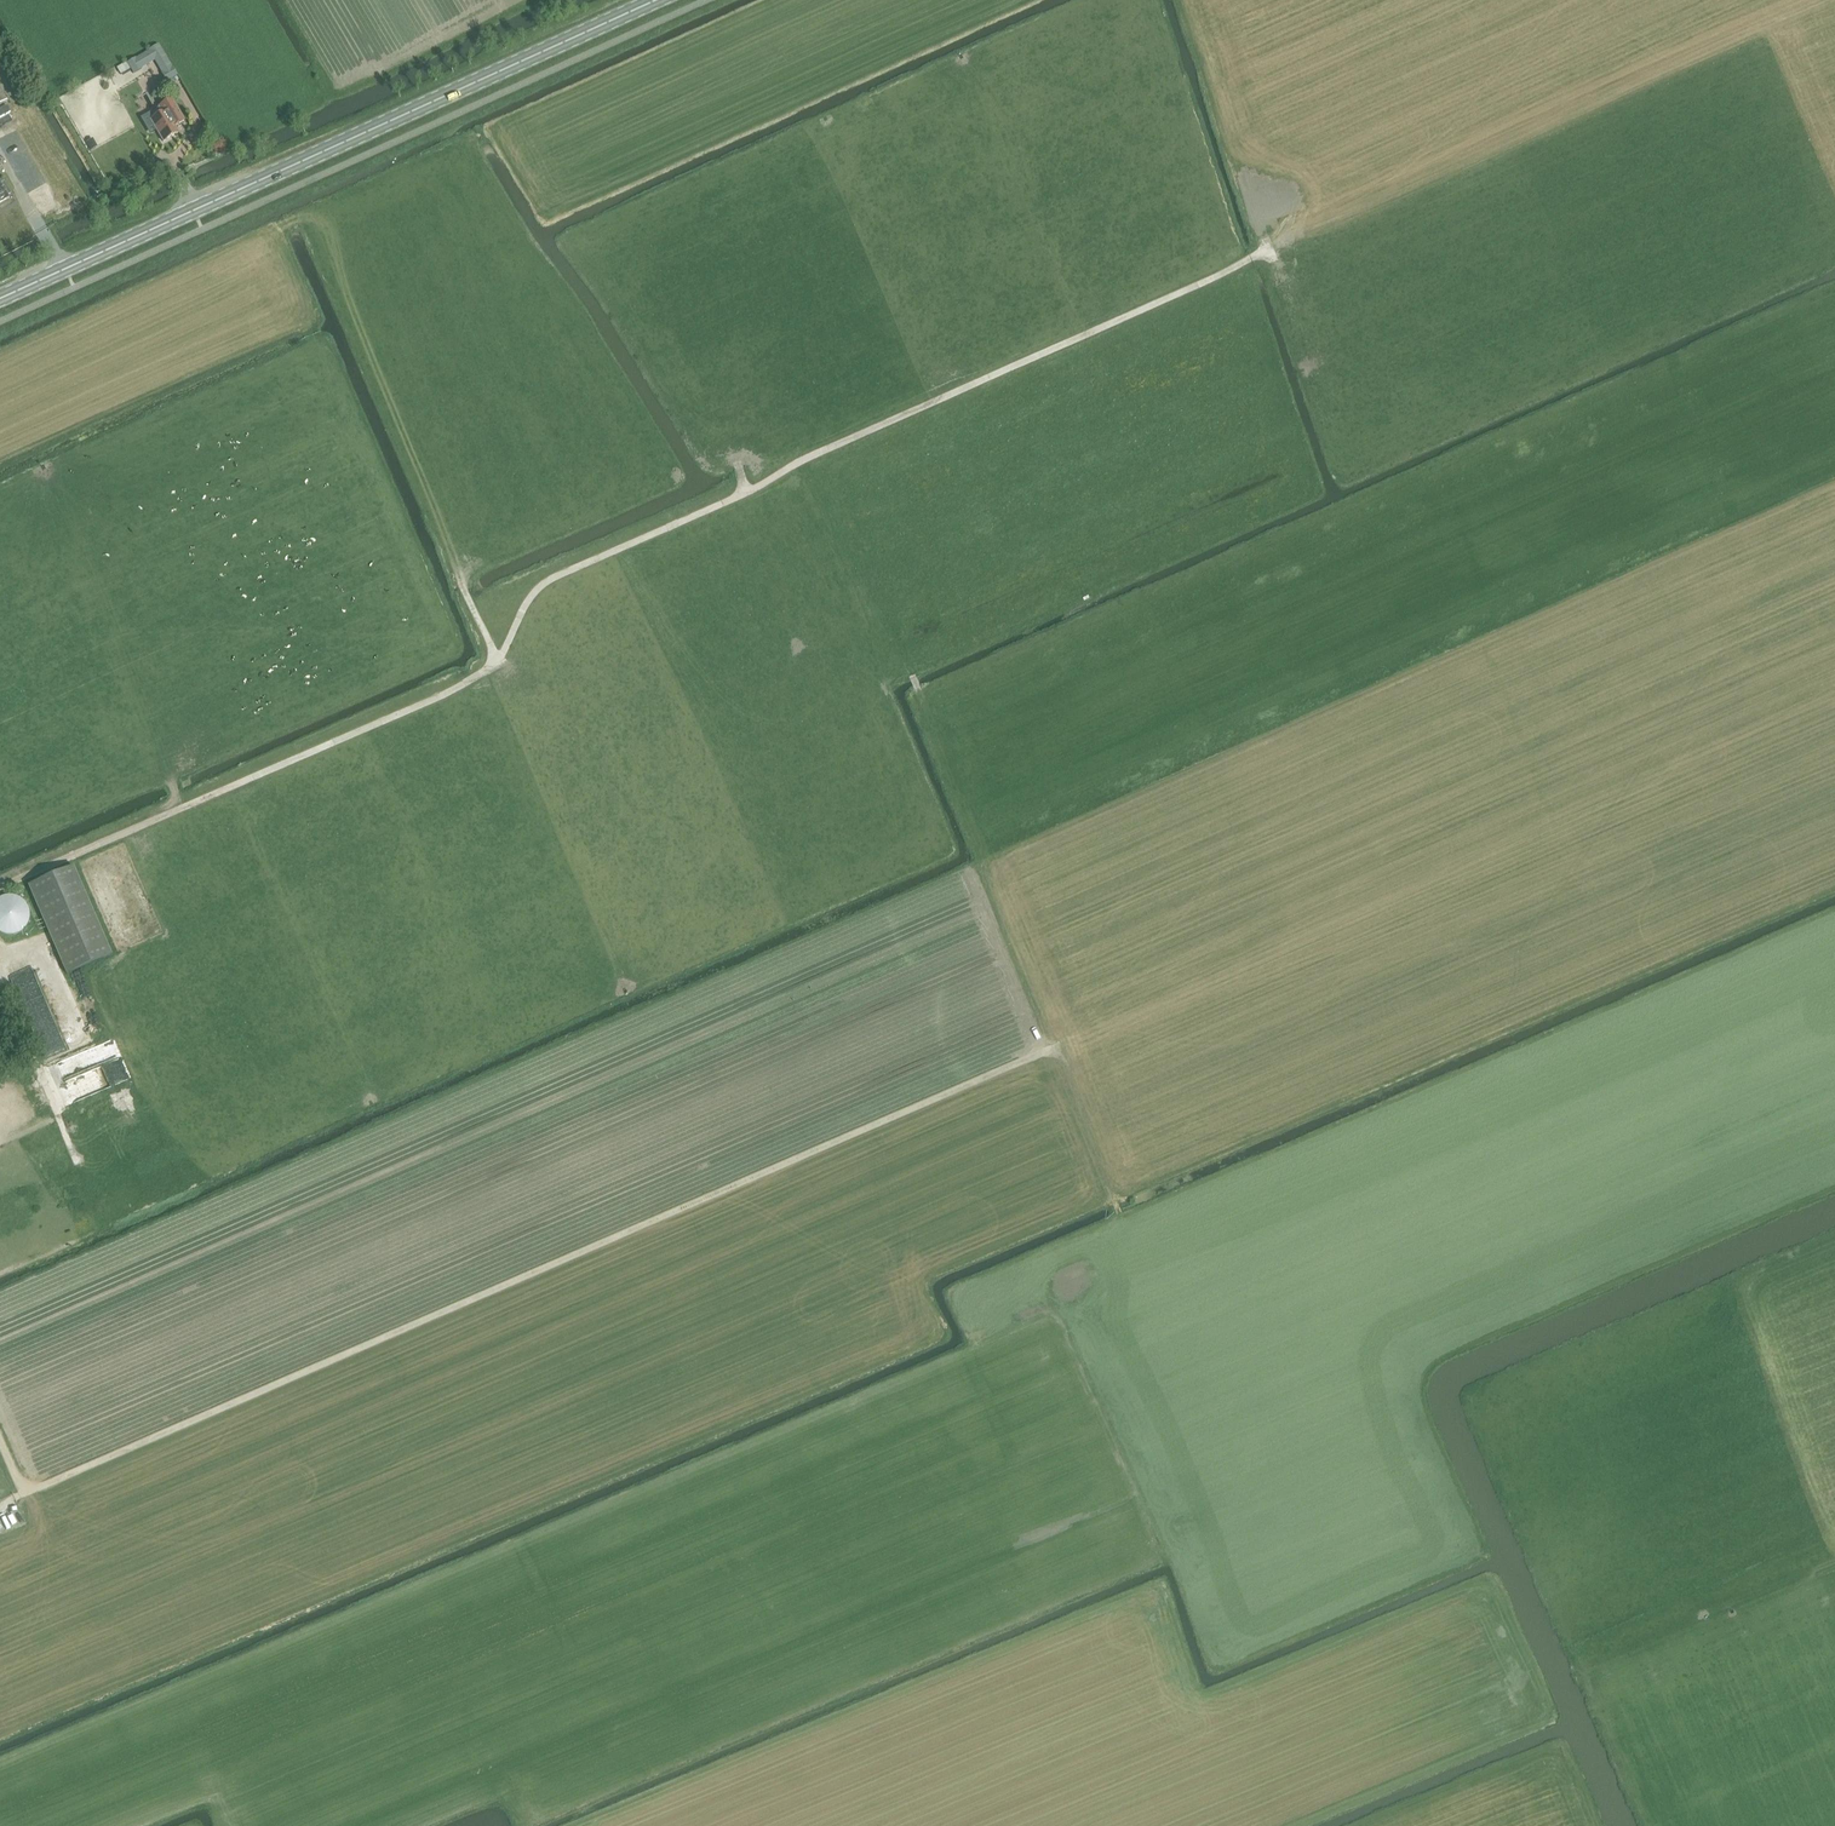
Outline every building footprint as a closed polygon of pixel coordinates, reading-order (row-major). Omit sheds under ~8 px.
[(159,45),(127,63),(133,73),(142,68),(140,65),(156,55),(165,71),(162,73),(167,81),(177,76),(159,45)] [(163,113),(151,120),(163,142),(178,133),(175,126),(184,121),(172,100),(159,107),(163,113)] [(8,198),(9,198),(8,197),(7,195),(10,193),(4,183),(1,184),(0,183),(0,203),(8,198)] [(73,865),(61,871),(28,885),(67,974),(111,954),(73,865)] [(30,912),(29,908),(28,904),(26,901),(24,898),(21,895),(18,894),(14,892),(11,892),(6,892),(2,893),(0,894),(0,930),(4,931),(8,932),(12,932),(16,931),(20,929),(23,927),(26,923),(28,920),(29,915),(30,912)] [(17,938),(19,946),(48,940),(47,932),(17,938)]
